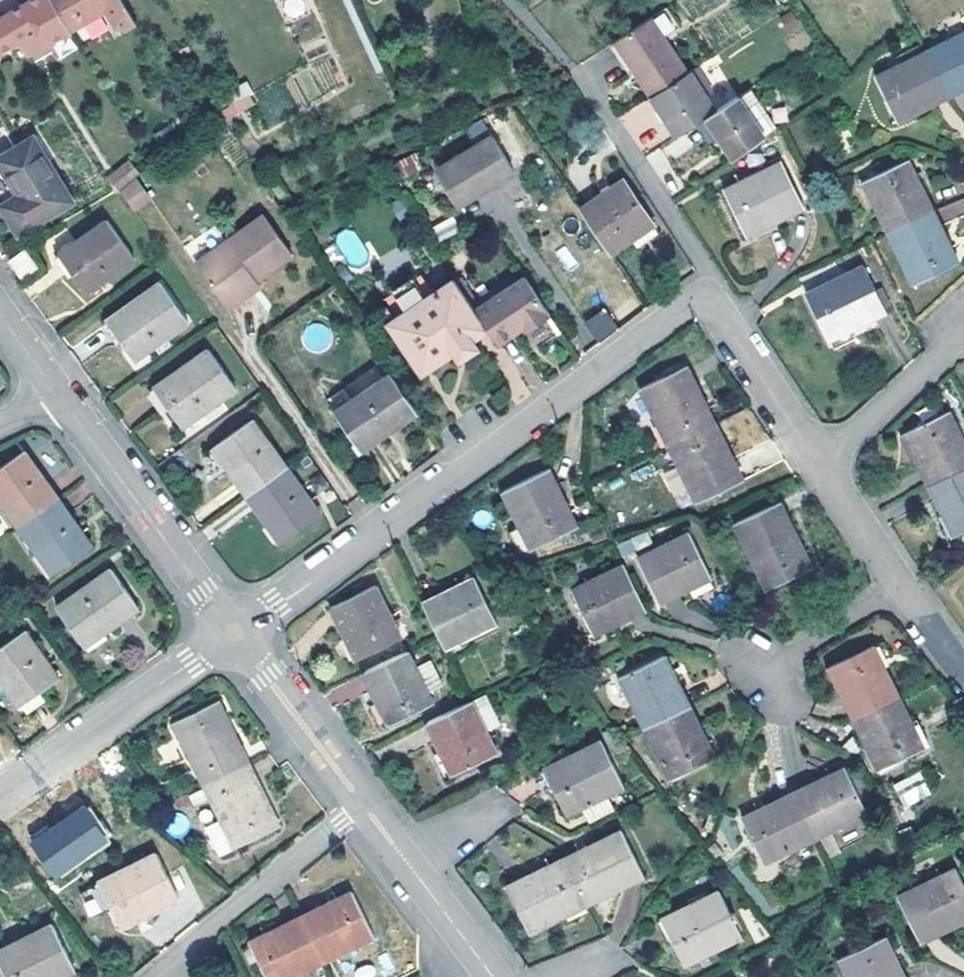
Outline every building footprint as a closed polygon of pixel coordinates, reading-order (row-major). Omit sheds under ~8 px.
[(0,16),(0,51),(22,39),(40,28),(48,44),(72,30),(55,0),(29,0),(0,16)] [(72,30),(85,22),(106,10),(115,24),(116,27),(126,30),(136,24),(122,0),(55,0),(72,30)] [(106,10),(85,22),(94,36),(115,24),(106,10)] [(646,21),(614,43),(635,79),(649,100),(683,79),(646,21)] [(31,54),(48,44),(40,28),(22,39),(31,54)] [(947,96),(963,87),(963,34),(927,53),(947,96)] [(614,43),(607,48),(629,83),(635,79),(614,43)] [(947,96),(927,53),(875,78),(896,121),(947,96)] [(683,79),(649,100),(672,138),(695,123),(706,117),(710,114),(701,100),(706,97),(691,73),(683,79)] [(246,85),(224,98),(229,106),(251,94),(246,85)] [(728,151),(733,159),(777,128),(749,89),(710,114),(706,117),(728,151)] [(647,100),(621,116),(643,149),(668,132),(647,100)] [(706,117),(695,123),(718,158),(728,151),(706,117)] [(515,173),(492,137),(437,171),(460,206),(515,173)] [(70,201),(32,139),(0,159),(0,161),(20,196),(4,206),(19,232),(70,201)] [(398,164),(404,178),(422,169),(416,156),(398,164)] [(862,181),(887,231),(931,211),(906,160),(862,181)] [(780,161),(723,190),(745,235),(802,207),(780,161)] [(116,189),(136,174),(128,162),(108,176),(116,189)] [(121,191),(135,210),(152,198),(137,179),(121,191)] [(579,209),(609,256),(631,242),(636,250),(659,235),(623,181),(579,209)] [(963,213),(963,197),(938,208),(944,222),(963,213)] [(455,208),(432,221),(439,235),(463,222),(455,208)] [(956,262),(931,211),(887,231),(913,284),(956,262)] [(250,286),(258,281),(294,255),(265,215),(228,242),(200,263),(231,309),(254,291),(250,286)] [(87,293),(135,259),(108,221),(60,256),(87,293)] [(200,263),(228,242),(217,226),(188,247),(200,263)] [(25,251),(10,262),(22,279),(37,267),(25,251)] [(863,266),(805,295),(827,339),(884,311),(883,307),(875,292),(863,266)] [(526,331),(550,316),(524,276),(474,309),(487,328),(497,343),(523,326),(526,331)] [(389,322),(411,356),(418,352),(428,367),(452,351),(457,359),(462,355),(476,346),(471,338),(487,328),(474,309),(455,280),(389,322)] [(254,291),(261,286),(258,281),(250,286),(254,291)] [(134,360),(189,322),(162,284),(108,323),(134,360)] [(881,289),(875,292),(883,307),(888,305),(881,289)] [(598,343),(618,328),(603,309),(584,323),(598,343)] [(182,427),(237,389),(210,352),(156,390),(182,427)] [(421,372),(428,367),(418,352),(411,356),(421,372)] [(641,388),(669,444),(713,422),(686,366),(641,388)] [(418,413),(392,376),(352,402),(346,392),(329,405),(360,450),(418,413)] [(325,399),(329,405),(346,392),(343,387),(325,399)] [(963,466),(963,447),(947,411),(903,432),(928,484),(963,466)] [(215,448),(249,496),(286,469),(252,421),(215,448)] [(742,479),(713,422),(669,444),(697,501),(742,479)] [(19,526),(58,499),(24,451),(0,468),(0,497),(19,526)] [(928,484),(953,535),(963,530),(963,466),(928,484)] [(249,496),(282,544),(320,517),(286,469),(249,496)] [(548,470),(504,491),(531,548),(576,527),(548,470)] [(91,547),(58,499),(19,526),(52,574),(91,547)] [(779,502),(734,523),(765,588),(810,566),(779,502)] [(624,554),(651,544),(647,533),(620,543),(624,554)] [(688,533),(637,558),(659,603),(710,578),(688,533)] [(600,544),(584,548),(588,560),(603,555),(600,544)] [(644,610),(622,565),(571,590),(593,635),(644,610)] [(57,608),(83,646),(138,607),(112,569),(57,608)] [(474,578),(422,603),(438,636),(444,647),(495,622),(474,578)] [(375,585),(331,607),(357,658),(400,637),(375,585)] [(21,706),(59,678),(25,630),(0,647),(0,676),(21,706)] [(870,644),(826,667),(851,718),(896,696),(870,644)] [(408,651),(364,673),(388,723),(432,702),(408,651)] [(619,677),(643,728),(688,707),(663,655),(619,677)] [(922,748),(896,696),(851,718),(877,770),(922,748)] [(175,721),(204,783),(248,762),(218,701),(175,721)] [(471,701),(426,722),(452,775),(496,753),(471,701)] [(713,759),(688,707),(643,728),(668,780),(713,759)] [(600,741),(542,769),(564,814),(579,807),(588,824),(613,811),(605,794),(621,786),(600,741)] [(278,824),(248,762),(204,783),(234,845),(278,824)] [(844,768),(793,793),(814,838),(876,807),(859,772),(848,777),(844,768)] [(921,771),(892,783),(903,808),(931,796),(921,771)] [(793,793),(741,818),(763,863),(814,838),(793,793)] [(28,837),(49,879),(111,848),(90,806),(28,837)] [(562,858),(584,903),(642,875),(620,830),(562,858)] [(156,853),(99,880),(120,924),(178,897),(156,853)] [(584,903),(562,858),(506,886),(527,930),(584,903)] [(896,897),(917,941),(963,918),(963,887),(954,868),(896,897)] [(301,915),(323,960),(374,935),(352,890),(301,915)] [(718,891),(661,919),(682,963),(740,935),(718,891)] [(301,915),(250,940),(269,976),(312,976),(308,967),(323,960),(301,915)] [(0,949),(0,962),(7,976),(55,976),(74,968),(52,924),(0,949)] [(847,976),(902,976),(882,935),(837,957),(847,976)]
